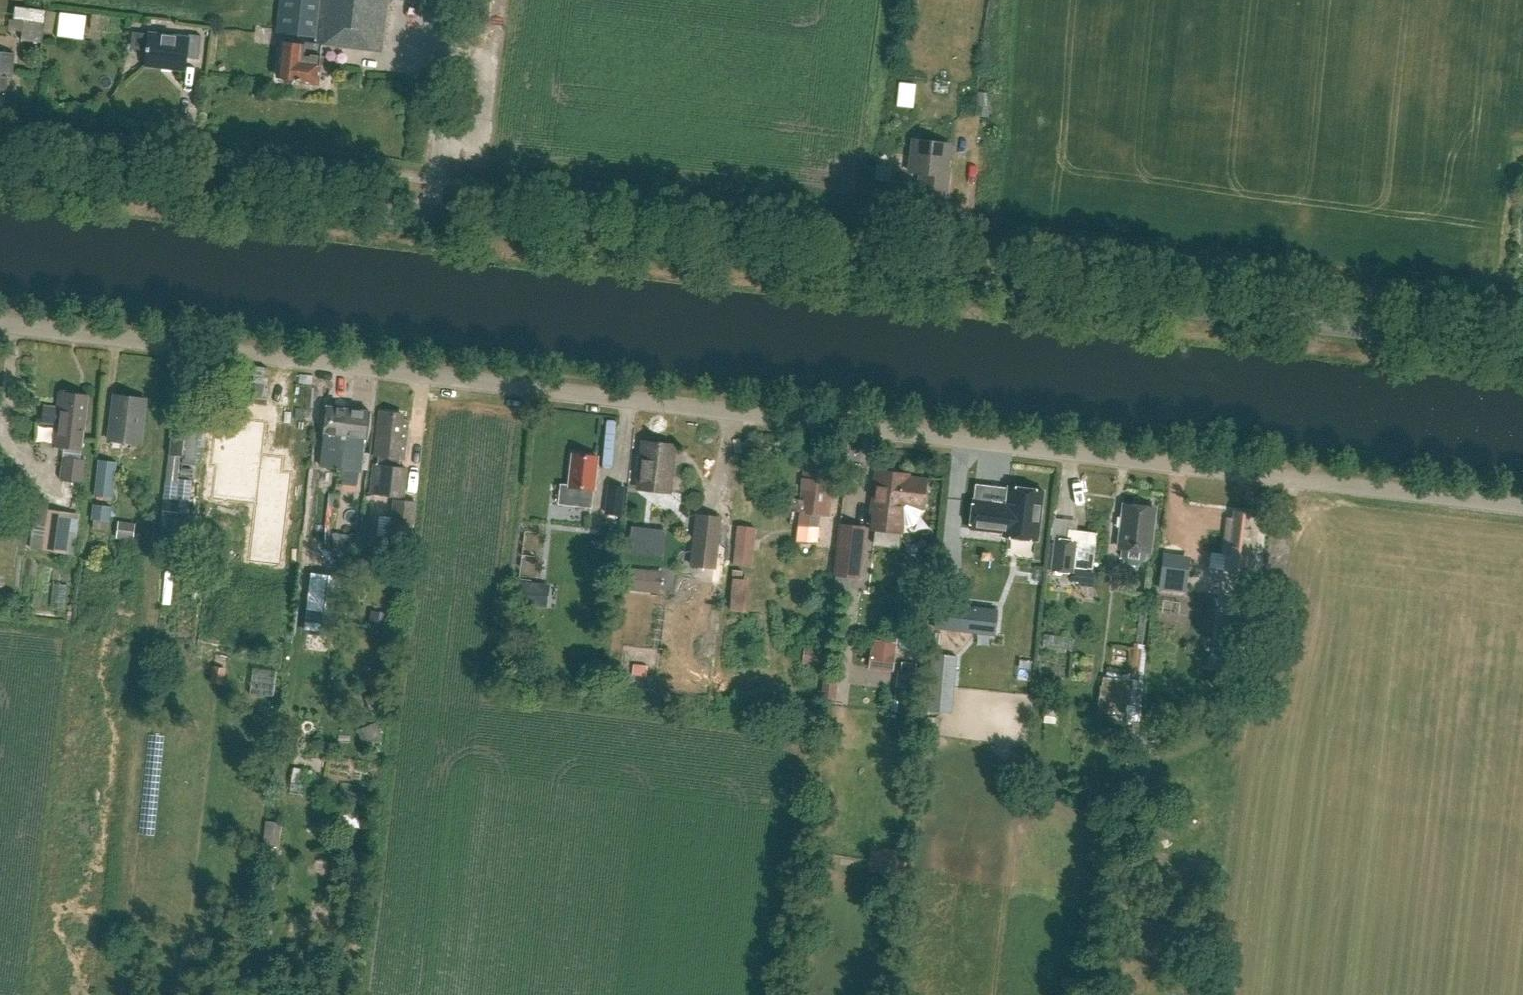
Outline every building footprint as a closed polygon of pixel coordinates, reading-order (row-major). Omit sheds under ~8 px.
[(282,41),(278,78),(317,82),(317,67),(322,44),(380,51),(386,0),(280,0),(276,33),(283,34),(282,41)] [(147,48),(145,65),(185,70),(186,58),(199,59),(201,35),(189,34),(188,37),(133,30),(131,46),(147,48)] [(4,106),(6,91),(10,91),(14,53),(0,51),(0,106),(4,106)] [(913,108),(915,85),(899,83),(896,107),(913,108)] [(922,199),(921,205),(945,208),(950,168),(947,168),(950,144),(912,140),(909,172),(920,173),(917,198),(922,199)] [(82,448),(88,394),(59,391),(57,406),(44,404),(42,422),(55,424),(53,445),(82,448)] [(140,443),(146,397),(116,393),(110,439),(140,443)] [(324,446),(322,466),(341,468),(348,409),(326,406),(322,446),(324,446)] [(341,468),(360,470),(363,450),(365,451),(370,411),(348,409),(341,468)] [(399,466),(400,457),(404,457),(408,419),(403,418),(404,415),(384,412),(383,417),(379,416),(374,454),(378,454),(377,464),(373,463),(370,492),(403,496),(407,467),(399,466)] [(188,466),(188,468),(202,469),(206,435),(192,433),(194,416),(180,414),(174,464),(188,466)] [(211,497),(211,499),(256,504),(249,562),(282,566),(289,507),(257,503),(257,498),(289,502),(293,472),(283,471),(285,457),(264,454),(268,421),(246,418),(245,427),(216,423),(211,465),(217,465),(213,497),(211,497)] [(674,444),(643,441),(638,488),(669,492),(674,444)] [(560,483),(558,504),(592,507),(594,489),(598,456),(572,453),(569,484),(560,483)] [(84,482),(86,460),(80,459),(62,457),(60,479),(84,482)] [(99,460),(95,496),(113,498),(117,462),(99,460)] [(796,543),(817,544),(818,529),(820,515),(827,515),(828,504),(830,504),(833,479),(825,478),(827,462),(805,460),(800,502),(804,502),(803,511),(800,511),(796,543)] [(877,514),(875,530),(901,533),(904,504),(923,506),(926,482),(907,479),(907,475),(899,474),(896,469),(890,469),(886,472),(878,471),(873,514),(877,514)] [(973,500),(970,529),(1003,533),(1003,536),(1037,540),(1043,491),(1009,487),(1007,504),(973,500)] [(418,502),(393,499),(388,542),(412,543),(418,502)] [(110,522),(112,507),(94,504),(92,519),(110,522)] [(609,504),(608,514),(620,515),(621,505),(609,504)] [(1154,508),(1124,504),(1119,547),(1121,547),(1120,555),(1126,563),(1138,565),(1146,559),(1147,551),(1149,551),(1154,508)] [(68,552),(73,512),(46,509),(41,549),(68,552)] [(1229,555),(1227,570),(1250,573),(1256,523),(1251,522),(1252,513),(1234,511),(1233,519),(1227,518),(1223,555),(1229,555)] [(723,517),(695,513),(690,566),(717,569),(723,517)] [(848,590),(850,578),(860,579),(866,527),(840,524),(833,588),(848,590)] [(732,565),(751,566),(756,529),(736,526),(732,565)] [(630,527),(628,553),(664,557),(666,531),(630,527)] [(1052,569),(1072,572),(1075,542),(1056,539),(1052,569)] [(342,575),(315,571),(307,632),(334,637),(342,575)] [(1185,591),(1187,578),(1162,575),(1160,588),(1185,591)] [(519,584),(517,602),(529,603),(531,585),(519,584)] [(960,606),(957,630),(972,632),(973,624),(996,626),(997,611),(960,606)] [(371,611),(369,629),(386,631),(388,613),(371,611)] [(1221,620),(1217,651),(1237,653),(1240,622),(1221,620)] [(871,650),(869,667),(893,670),(896,642),(874,640),(873,650),(871,650)] [(932,666),(956,668),(957,656),(933,654),(932,666)] [(639,670),(654,671),(655,661),(640,659),(639,670)] [(896,670),(896,697),(917,698),(918,671),(896,670)] [(897,700),(897,713),(911,714),(912,701),(897,700)] [(359,730),(365,744),(382,738),(376,723),(359,730)] [(312,777),(293,775),(291,792),(309,794),(312,777)] [(282,825),(267,823),(264,846),(279,848),(282,825)]
